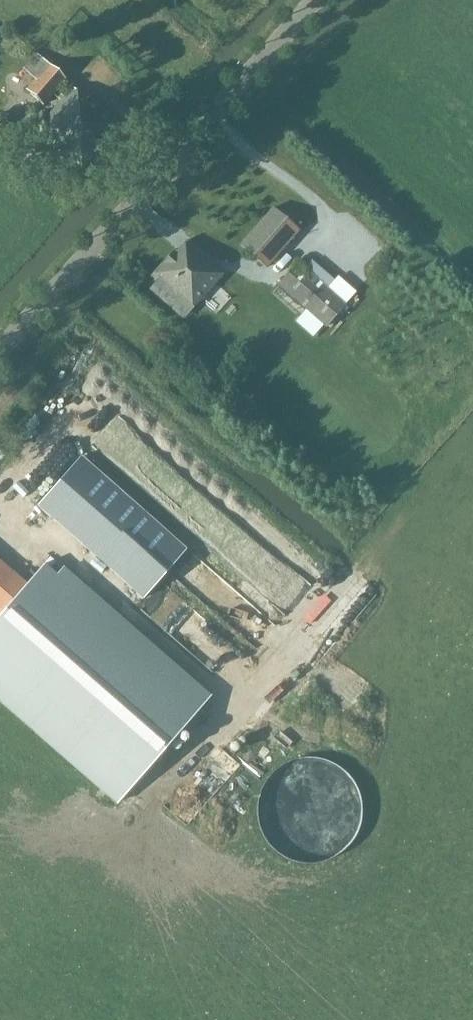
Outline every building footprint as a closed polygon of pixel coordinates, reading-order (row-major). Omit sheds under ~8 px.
[(42,104),(65,79),(37,53),(23,68),(35,79),(26,89),(42,104)] [(76,174),(119,124),(88,96),(85,99),(73,88),(64,98),(61,95),(57,98),(61,101),(47,117),(41,112),(37,116),(31,110),(22,120),(64,158),(62,161),(76,174)] [(254,230),(240,245),(266,267),(289,241),(299,230),(273,207),(273,208),(254,230)] [(156,281),(150,289),(184,319),(223,274),(186,241),(185,242),(177,251),(174,249),(151,276),(156,281)] [(326,326),(345,304),(298,262),(278,284),(326,326)] [(299,334),(310,321),(292,305),(280,317),(299,334)] [(184,554),(81,460),(39,508),(142,602),(184,554)] [(245,573),(167,503),(159,512),(228,573),(229,572),(238,580),(245,573)] [(117,804),(209,697),(62,569),(57,575),(44,564),(27,584),(13,571),(0,586),(0,702),(117,804)] [(270,654),(257,668),(263,674),(277,660),(270,654)]
